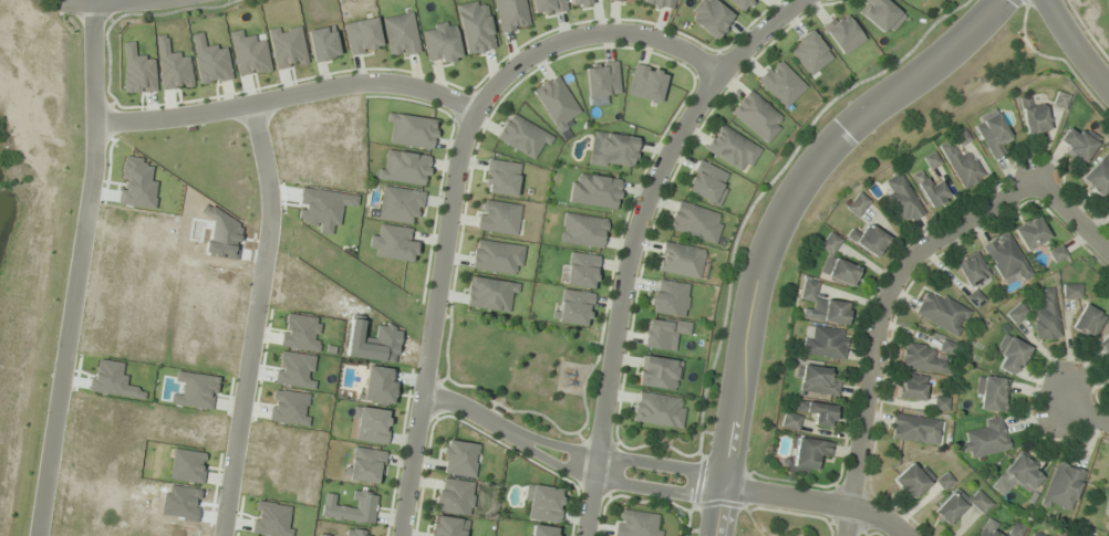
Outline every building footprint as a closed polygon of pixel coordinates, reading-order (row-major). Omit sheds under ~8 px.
[(494,49),(485,0),(482,0),(456,5),(465,54),(494,49)] [(499,31),(528,26),(524,0),(494,0),(499,31)] [(566,10),(564,0),(531,0),(533,16),(566,10)] [(643,3),(672,10),(675,0),(644,0),(643,3)] [(733,16),(713,0),(701,0),(688,17),(714,39),(733,16)] [(753,0),(728,0),(741,12),(753,0)] [(885,37),(904,18),(885,0),(867,0),(857,11),(885,37)] [(864,39),(842,10),(821,27),(843,55),(864,39)] [(419,52),(412,13),(382,18),(389,57),(419,52)] [(348,54),(380,50),(376,18),(344,22),(348,54)] [(422,26),(427,64),(459,60),(454,22),(422,26)] [(788,47),(810,76),(832,58),(810,30),(788,47)] [(756,80),(784,109),(806,87),(778,58),(756,80)] [(617,62),(585,63),(586,96),(618,95),(617,62)] [(659,103),(666,72),(635,64),(628,95),(659,103)] [(531,89),(555,132),(582,117),(558,74),(531,89)] [(728,112),(766,144),(786,120),(748,89),(728,112)] [(1047,132),(1045,104),(1022,106),(1023,133),(1047,132)] [(973,121),(992,160),(1005,153),(1001,144),(1010,139),(995,110),(973,121)] [(494,138),(532,160),(538,149),(544,152),(553,137),(510,112),(494,138)] [(437,119),(391,113),(387,143),(433,150),(437,119)] [(761,148),(719,123),(703,149),(745,174),(761,148)] [(1067,144),(1062,155),(1085,164),(1096,136),(1080,129),(1078,134),(1065,128),(1060,142),(1067,144)] [(636,136),(591,131),(588,165),(633,169),(636,136)] [(966,150),(957,156),(947,141),(936,148),(964,189),(984,176),(966,150)] [(430,156),(383,149),(379,179),(426,186),(430,156)] [(923,158),(930,169),(940,163),(933,152),(923,158)] [(1098,198),(1108,187),(1108,155),(1106,152),(1079,179),(1098,198)] [(482,191),(514,196),(520,164),(487,159),(482,191)] [(722,182),(727,173),(698,159),(683,189),(718,206),(728,185),(722,182)] [(931,209),(949,198),(938,180),(928,185),(920,171),(911,176),(931,209)] [(620,179),(572,172),(568,203),(616,209),(620,179)] [(884,194),(902,226),(923,213),(899,173),(885,181),(890,190),(884,194)] [(378,219),(412,223),(413,214),(421,215),(424,192),(382,186),(378,219)] [(845,208),(857,217),(870,201),(858,191),(845,208)] [(477,229),(516,236),(521,206),(482,199),(477,229)] [(724,215),(676,200),(667,229),(715,244),(724,215)] [(606,219),(563,212),(559,242),(602,249),(606,219)] [(1049,237),(1036,215),(1013,230),(1026,251),(1049,237)] [(852,229),(846,237),(875,258),(889,238),(868,223),(859,235),(852,229)] [(410,229),(379,224),(377,236),(371,235),(368,255),(412,263),(416,241),(408,240),(410,229)] [(1031,275),(1009,231),(982,245),(1000,280),(1018,271),(1022,280),(1031,275)] [(821,250),(827,252),(820,275),(853,286),(859,267),(833,258),(840,237),(827,233),(821,250)] [(470,269),(520,276),(524,245),(474,238),(470,269)] [(705,249),(663,240),(656,271),(698,280),(705,249)] [(565,285),(594,288),(597,255),(569,252),(565,285)] [(989,274),(974,252),(953,266),(968,288),(989,274)] [(465,306),(512,313),(517,283),(469,276),(465,306)] [(650,312),(685,317),(689,284),(654,279),(650,312)] [(816,298),(818,281),(803,279),(800,299),(807,300),(805,318),(846,325),(850,303),(816,298)] [(1081,298),(1081,283),(1062,283),(1062,298),(1081,298)] [(970,311),(926,288),(913,314),(957,337),(970,311)] [(1043,310),(1033,311),(1037,340),(1060,337),(1053,288),(1041,290),(1043,310)] [(557,322),(588,326),(592,294),(561,290),(557,322)] [(1014,325),(1028,312),(1018,302),(1005,315),(1014,325)] [(1105,317),(1084,304),(1070,326),(1091,339),(1105,317)] [(644,347),(675,351),(677,333),(689,334),(690,323),(647,317),(644,347)] [(802,355),(844,359),(847,330),(814,327),(813,336),(804,336),(802,355)] [(1108,359),(1108,332),(1095,346),(1108,359)] [(997,367),(1013,377),(1030,348),(1006,334),(995,352),(1003,357),(997,367)] [(901,367),(949,374),(954,343),(942,342),(940,349),(904,343),(901,367)] [(637,385),(677,390),(681,361),(641,356),(637,385)] [(799,390),(836,397),(838,383),(828,381),(830,369),(803,365),(799,390)] [(923,401),(925,376),(899,373),(897,398),(923,401)] [(1004,412),(1007,379),(977,376),(974,409),(1004,412)] [(631,422),(681,428),(685,398),(635,391),(631,422)] [(835,405),(797,401),(796,412),(814,413),(813,425),(833,427),(835,405)] [(389,410),(358,407),(355,440),(386,444),(389,410)] [(798,431),(801,416),(784,412),(781,426),(798,431)] [(940,419),(893,414),(890,439),(936,445),(940,419)] [(1001,417),(983,421),(984,428),(962,431),(967,458),(1008,451),(1001,417)] [(831,442),(796,438),(793,466),(817,469),(818,457),(830,458),(831,442)] [(474,476),(478,444),(444,440),(440,473),(474,476)] [(349,482),(382,482),(382,449),(349,449),(349,482)] [(1026,494),(1043,473),(1018,453),(990,486),(1003,497),(1014,484),(1026,494)] [(933,478),(914,459),(892,480),(911,500),(933,478)] [(1040,503),(1068,514),(1084,471),(1056,461),(1040,503)] [(470,515),(474,482),(439,478),(434,510),(470,515)] [(563,490),(529,486),(526,519),(559,523),(563,490)] [(982,514),(992,504),(976,490),(968,499),(956,487),(933,512),(947,525),(969,502),(982,514)] [(662,527),(655,527),(656,515),(618,509),(614,535),(661,535),(662,527)] [(467,521),(433,514),(429,535),(464,535),(467,521)] [(999,526),(990,519),(975,535),(999,535),(994,531),(999,526)] [(1024,527),(1013,522),(1008,534),(1013,535),(1020,535),(1024,527)]
